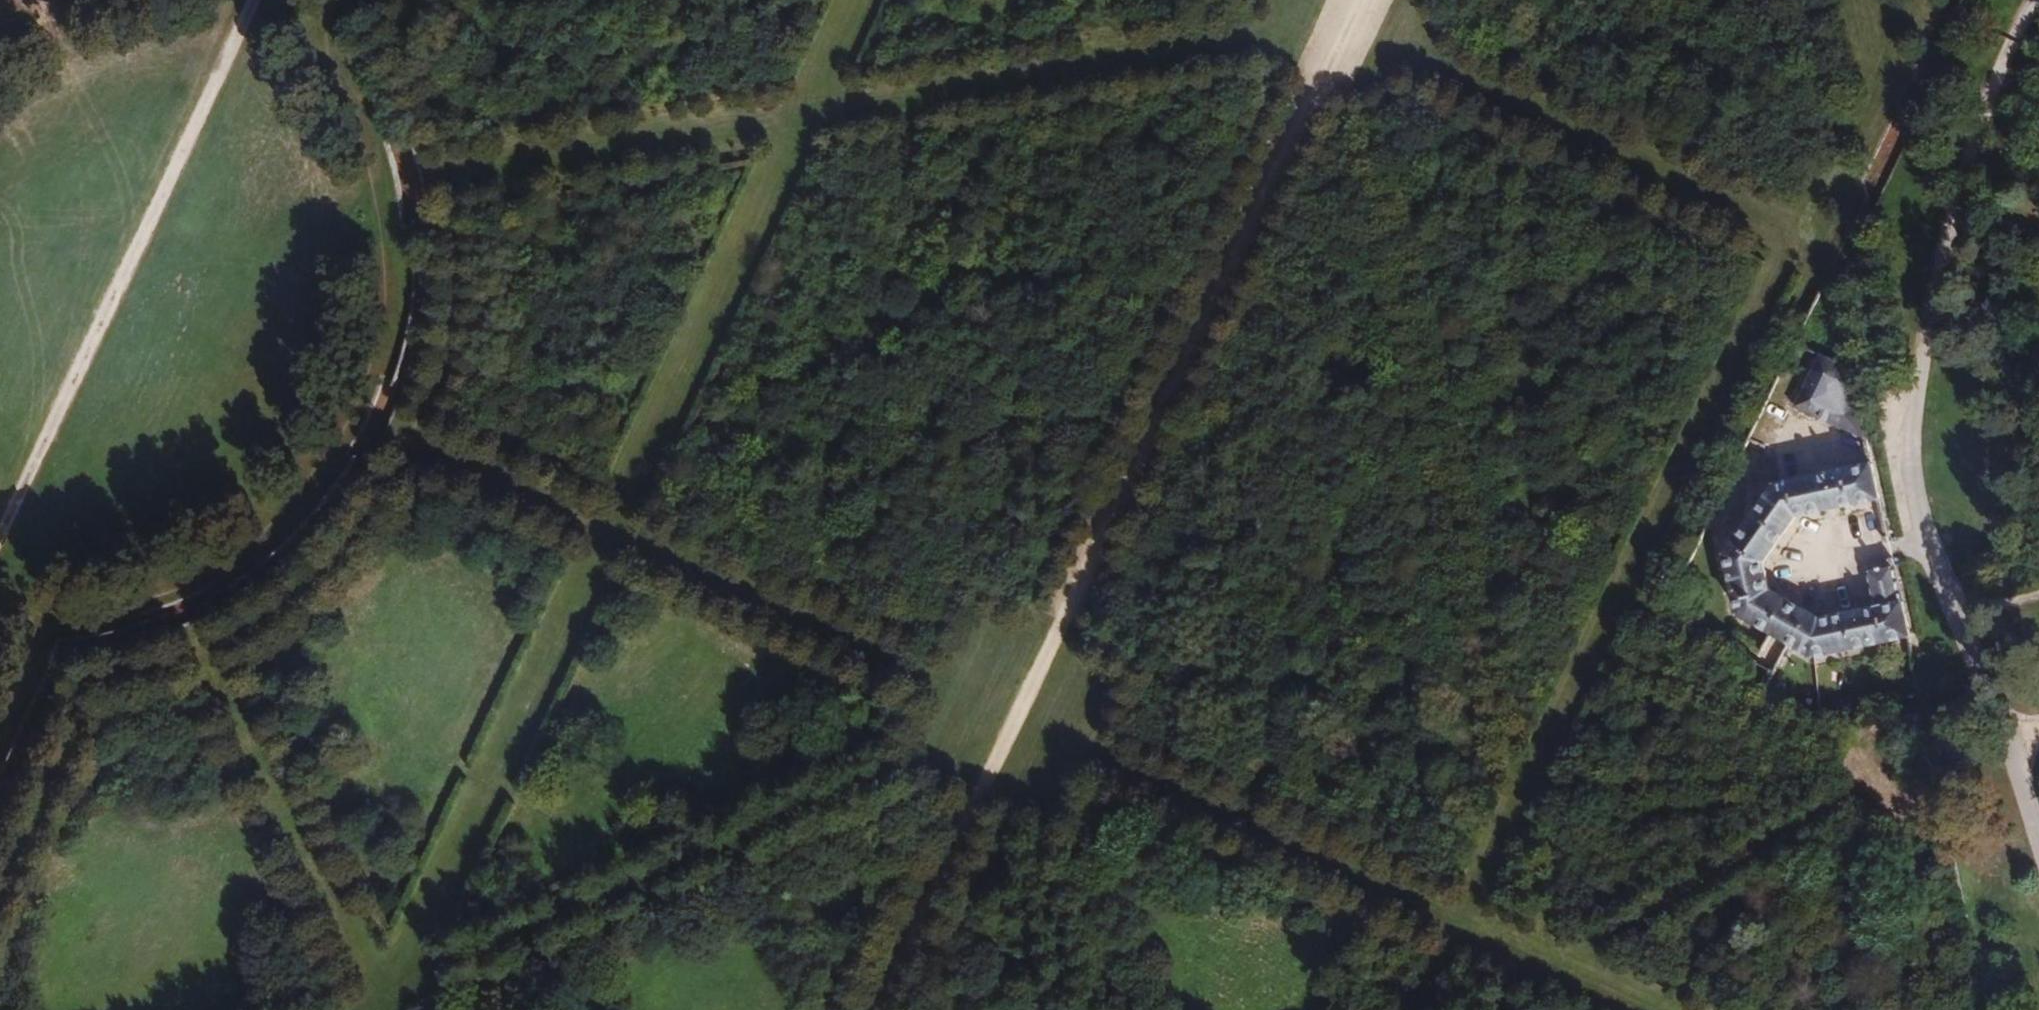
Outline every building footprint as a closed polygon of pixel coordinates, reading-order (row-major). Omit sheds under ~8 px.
[(1847,372),(1813,359),(1789,410),(1864,444),(1847,372)] [(1816,660),(1915,638),(1896,561),(1867,569),(1873,604),(1821,616),(1774,590),(1769,564),(1799,519),(1854,507),(1875,502),(1881,500),(1874,460),(1774,480),(1725,555),(1736,616),(1816,660)]
